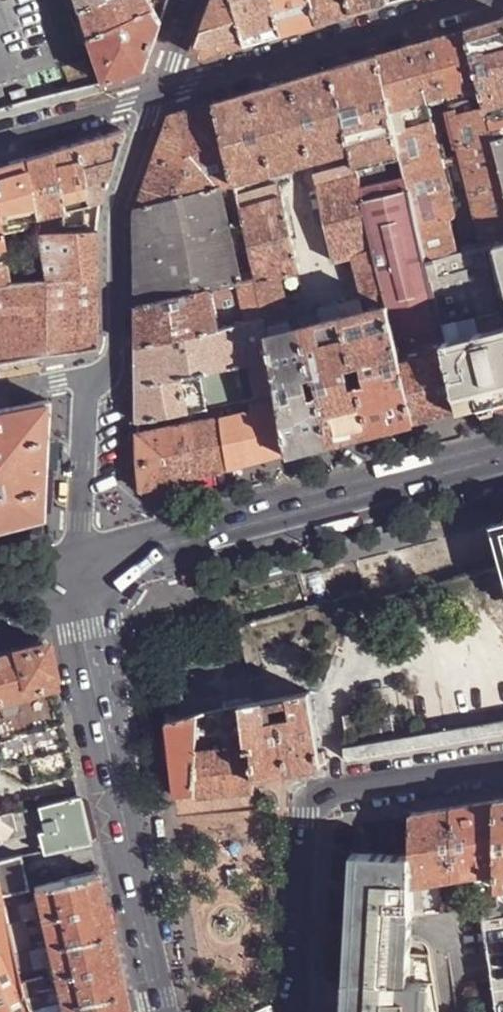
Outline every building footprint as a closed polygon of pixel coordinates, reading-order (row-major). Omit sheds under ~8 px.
[(82,10),(105,0),(79,0),(82,10)] [(91,37),(158,12),(156,8),(151,0),(105,0),(82,10),(91,37)] [(247,42),(237,0),(211,0),(193,49),(201,56),(229,47),(247,42)] [(283,32),(275,0),(237,0),(247,42),(271,35),(283,32)] [(318,21),(312,0),(275,0),(283,32),(308,25),(318,21)] [(353,11),(350,0),(312,0),(318,21),(338,16),(353,11)] [(390,1),(390,0),(350,0),(353,11),(378,4),(390,1)] [(158,12),(91,37),(105,82),(120,78),(146,70),(163,21),(158,12)] [(480,81),(483,93),(486,105),(502,101),(502,17),(483,23),(467,28),(480,81)] [(430,39),(442,92),(480,81),(467,28),(447,34),(430,39)] [(442,92),(430,39),(415,43),(427,97),(442,92)] [(427,97),(415,43),(393,49),(378,54),(391,107),(425,97),(427,97)] [(349,63),(332,67),(351,149),(352,155),(354,161),(355,163),(385,154),(400,150),(391,107),(378,54),(349,63)] [(282,82),(292,123),(301,162),(351,149),(332,67),(282,82)] [(292,123),(282,82),(268,86),(278,126),(292,123)] [(287,167),(278,126),(268,86),(256,90),(234,96),(217,102),(233,182),(275,170),(287,167)] [(447,101),(482,246),(497,242),(502,240),(502,177),(493,137),(486,105),(483,93),(447,101)] [(425,97),(391,107),(400,150),(406,174),(409,186),(426,261),(456,252),(448,219),(453,213),(425,97)] [(486,105),(493,137),(502,134),(502,101),(486,105)] [(170,115),(136,210),(217,188),(233,182),(217,102),(198,107),(170,115)] [(278,126),(287,167),(301,162),(292,123),(278,126)] [(100,199),(124,131),(124,129),(122,129),(91,138),(76,142),(86,203),(100,199)] [(493,137),(502,177),(502,134),(493,137)] [(59,147),(50,149),(61,210),(86,203),(76,142),(59,147)] [(33,154),(25,157),(33,202),(36,216),(61,210),(50,149),(33,154)] [(385,162),(385,154),(355,163),(360,186),(389,178),(385,162)] [(33,202),(25,157),(0,164),(0,208),(33,202)] [(348,163),(314,173),(335,261),(355,255),(375,250),(363,198),(360,186),(355,163),(354,161),(348,163)] [(389,178),(360,186),(363,198),(409,186),(406,174),(389,178)] [(253,191),(237,196),(242,219),(245,234),(247,240),(255,274),(257,282),(280,276),(301,270),(281,183),(279,184),(257,190),(253,191)] [(388,304),(398,352),(444,340),(426,261),(409,186),(363,198),(375,250),(384,288),(388,304)] [(136,220),(137,249),(226,224),(217,188),(136,210),(136,220)] [(2,242),(40,235),(36,216),(33,202),(0,208),(0,229),(2,242)] [(137,280),(137,304),(210,286),(238,279),(239,278),(230,243),(229,237),(226,224),(137,249),(137,280)] [(96,231),(40,235),(48,279),(96,275),(96,249),(96,231)] [(245,234),(229,237),(230,243),(247,240),(245,234)] [(426,261),(444,340),(445,345),(502,331),(502,269),(500,254),(497,242),(482,246),(456,252),(426,261)] [(0,245),(0,284),(10,283),(2,244),(0,245)] [(375,250),(355,255),(365,293),(384,288),(375,250)] [(355,255),(335,261),(341,301),(365,293),(355,255)] [(239,278),(238,279),(241,292),(248,319),(264,315),(257,282),(255,274),(239,278)] [(0,284),(0,362),(34,355),(86,350),(97,349),(97,337),(97,309),(96,290),(96,275),(48,279),(10,283),(0,284)] [(280,276),(257,282),(264,315),(266,321),(290,314),(280,276)] [(238,279),(210,286),(213,300),(241,292),(238,279)] [(137,327),(138,343),(219,325),(213,300),(210,286),(137,304),(137,327)] [(365,293),(341,301),(344,315),(388,304),(384,288),(365,293)] [(341,301),(298,312),(302,325),(344,315),(341,301)] [(398,352),(388,304),(344,315),(373,432),(398,426),(415,421),(404,376),(398,352)] [(290,314),(266,321),(269,334),(302,325),(298,312),(290,314)] [(248,319),(240,320),(246,363),(273,357),(269,334),(266,321),(264,315),(248,319)] [(358,436),(373,432),(344,315),(302,325),(331,442),(358,436)] [(219,325),(138,343),(138,367),(138,385),(181,377),(200,373),(224,368),(246,363),(240,320),(219,325)] [(316,446),(331,442),(302,325),(269,334),(273,357),(279,391),(282,401),(289,452),(289,453),(316,446)] [(445,345),(449,365),(459,410),(502,398),(502,331),(445,345)] [(444,340),(398,352),(404,376),(449,365),(445,345),(444,340)] [(246,363),(224,368),(232,400),(236,400),(279,391),(273,357),(246,363)] [(449,365),(404,376),(415,421),(423,419),(445,414),(459,410),(449,365)] [(224,368),(200,373),(203,389),(207,405),(232,400),(224,368)] [(138,385),(138,419),(188,409),(185,393),(181,377),(138,385)] [(203,389),(185,393),(188,409),(207,405),(203,389)] [(279,391),(236,400),(237,410),(282,401),(279,391)] [(10,524),(43,515),(49,397),(0,407),(0,527),(10,524)] [(284,454),(289,452),(282,401),(237,410),(222,414),(230,468),(264,459),(284,454)] [(222,414),(138,430),(138,462),(142,490),(153,488),(209,473),(230,468),(222,414)] [(493,525),(502,560),(502,562),(502,523),(493,525)] [(197,573),(184,575),(187,585),(200,582),(197,573)] [(45,641),(10,650),(0,652),(0,762),(0,764),(28,755),(69,745),(45,641)] [(306,769),(322,766),(310,691),(278,698),(291,772),(306,769)] [(274,774),(291,772),(278,698),(243,705),(248,748),(255,749),(256,777),(257,777),(274,774)] [(198,754),(248,748),(243,705),(199,715),(198,754)] [(176,796),(196,795),(198,754),(199,715),(168,722),(168,726),(172,763),(176,796)] [(355,762),(395,755),(391,722),(345,730),(348,763),(355,762)] [(456,744),(454,727),(427,730),(429,746),(456,744)] [(74,772),(69,745),(28,755),(35,782),(74,772)] [(258,789),(257,777),(256,777),(255,749),(248,748),(198,754),(196,795),(227,792),(258,789)] [(0,764),(3,770),(27,784),(35,782),(28,755),(0,764)] [(83,805),(80,796),(37,807),(43,830),(37,832),(42,851),(91,841),(90,836),(83,805)] [(455,807),(455,876),(466,874),(498,869),(497,800),(474,804),(455,807)] [(2,840),(37,832),(43,830),(37,807),(21,810),(24,824),(2,840)] [(432,811),(413,814),(413,819),(413,855),(413,884),(455,876),(455,807),(432,811)] [(2,840),(24,824),(21,810),(0,815),(0,841),(2,840)] [(413,819),(393,822),(344,830),(329,832),(326,888),(324,928),(322,966),(321,1001),(320,1011),(347,1011),(350,968),(352,921),(356,851),(363,852),(413,855),(413,819)] [(356,851),(352,921),(350,968),(347,1011),(354,1011),(363,852),(356,851)] [(431,954),(411,953),(413,912),(413,884),(413,855),(363,852),(354,1011),(441,1011),(431,954)] [(29,888),(22,856),(0,861),(0,898),(1,898),(0,895),(13,892),(29,888)] [(498,869),(466,874),(467,886),(498,881),(498,869)] [(106,904),(98,873),(35,887),(39,904),(42,916),(48,945),(112,932),(106,904)] [(168,893),(178,892),(176,878),(166,879),(168,893)] [(7,924),(20,921),(18,909),(13,892),(0,895),(1,898),(7,924)] [(455,900),(455,910),(483,908),(499,906),(498,896),(471,898),(472,899),(455,900)] [(31,1010),(24,993),(21,982),(19,971),(14,953),(7,924),(1,898),(0,898),(0,1011),(32,1011),(31,1010)] [(441,901),(441,910),(455,910),(455,900),(441,901)] [(39,904),(18,909),(20,921),(21,921),(42,916),(39,904)] [(484,920),(500,918),(499,906),(483,908),(484,920)] [(14,953),(27,949),(21,921),(20,921),(7,924),(14,953)] [(125,990),(112,932),(48,945),(53,964),(55,974),(62,1004),(125,990)] [(53,964),(48,945),(30,949),(35,968),(53,964)] [(19,971),(35,968),(30,949),(27,949),(14,953),(19,971)] [(51,1005),(62,1004),(55,974),(45,977),(51,1005)] [(31,1010),(51,1005),(45,977),(21,982),(24,993),(31,1010)] [(125,990),(62,1004),(64,1011),(131,1011),(125,990)] [(62,1004),(51,1005),(31,1010),(32,1011),(64,1011),(62,1004)]
